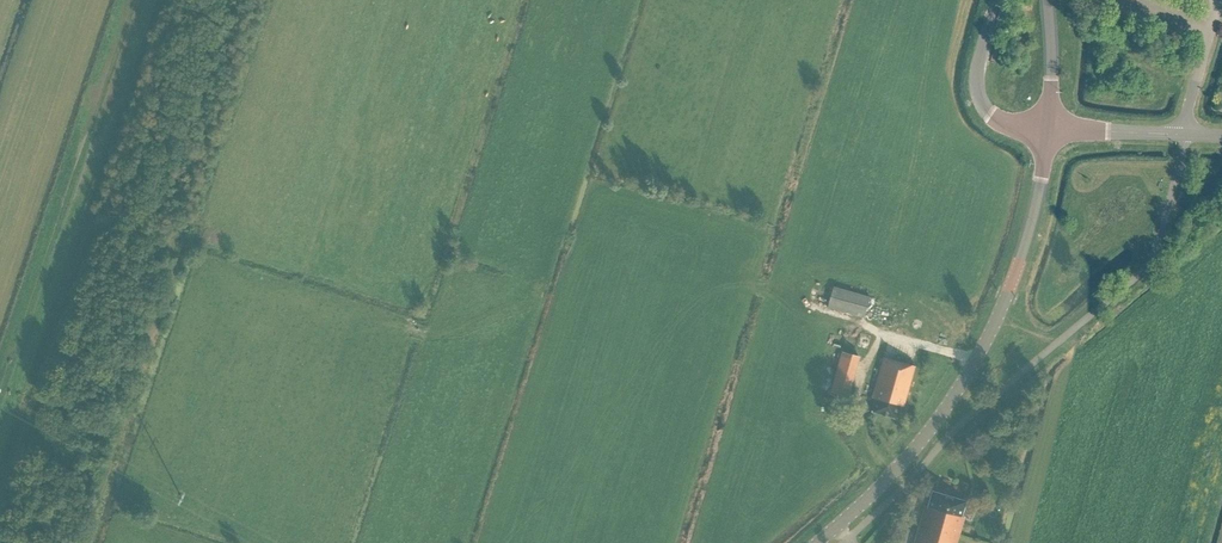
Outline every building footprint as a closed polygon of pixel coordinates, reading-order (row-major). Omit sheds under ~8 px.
[(864,317),(869,296),(833,286),(828,306),(864,317)] [(849,396),(860,356),(842,351),(830,391),(849,396)] [(903,406),(915,366),(883,357),(872,397),(875,398),(872,411),(896,418),(900,405),(903,406)] [(966,501),(932,491),(927,506),(925,505),(914,542),(956,542),(964,517),(961,516),(966,501)]
